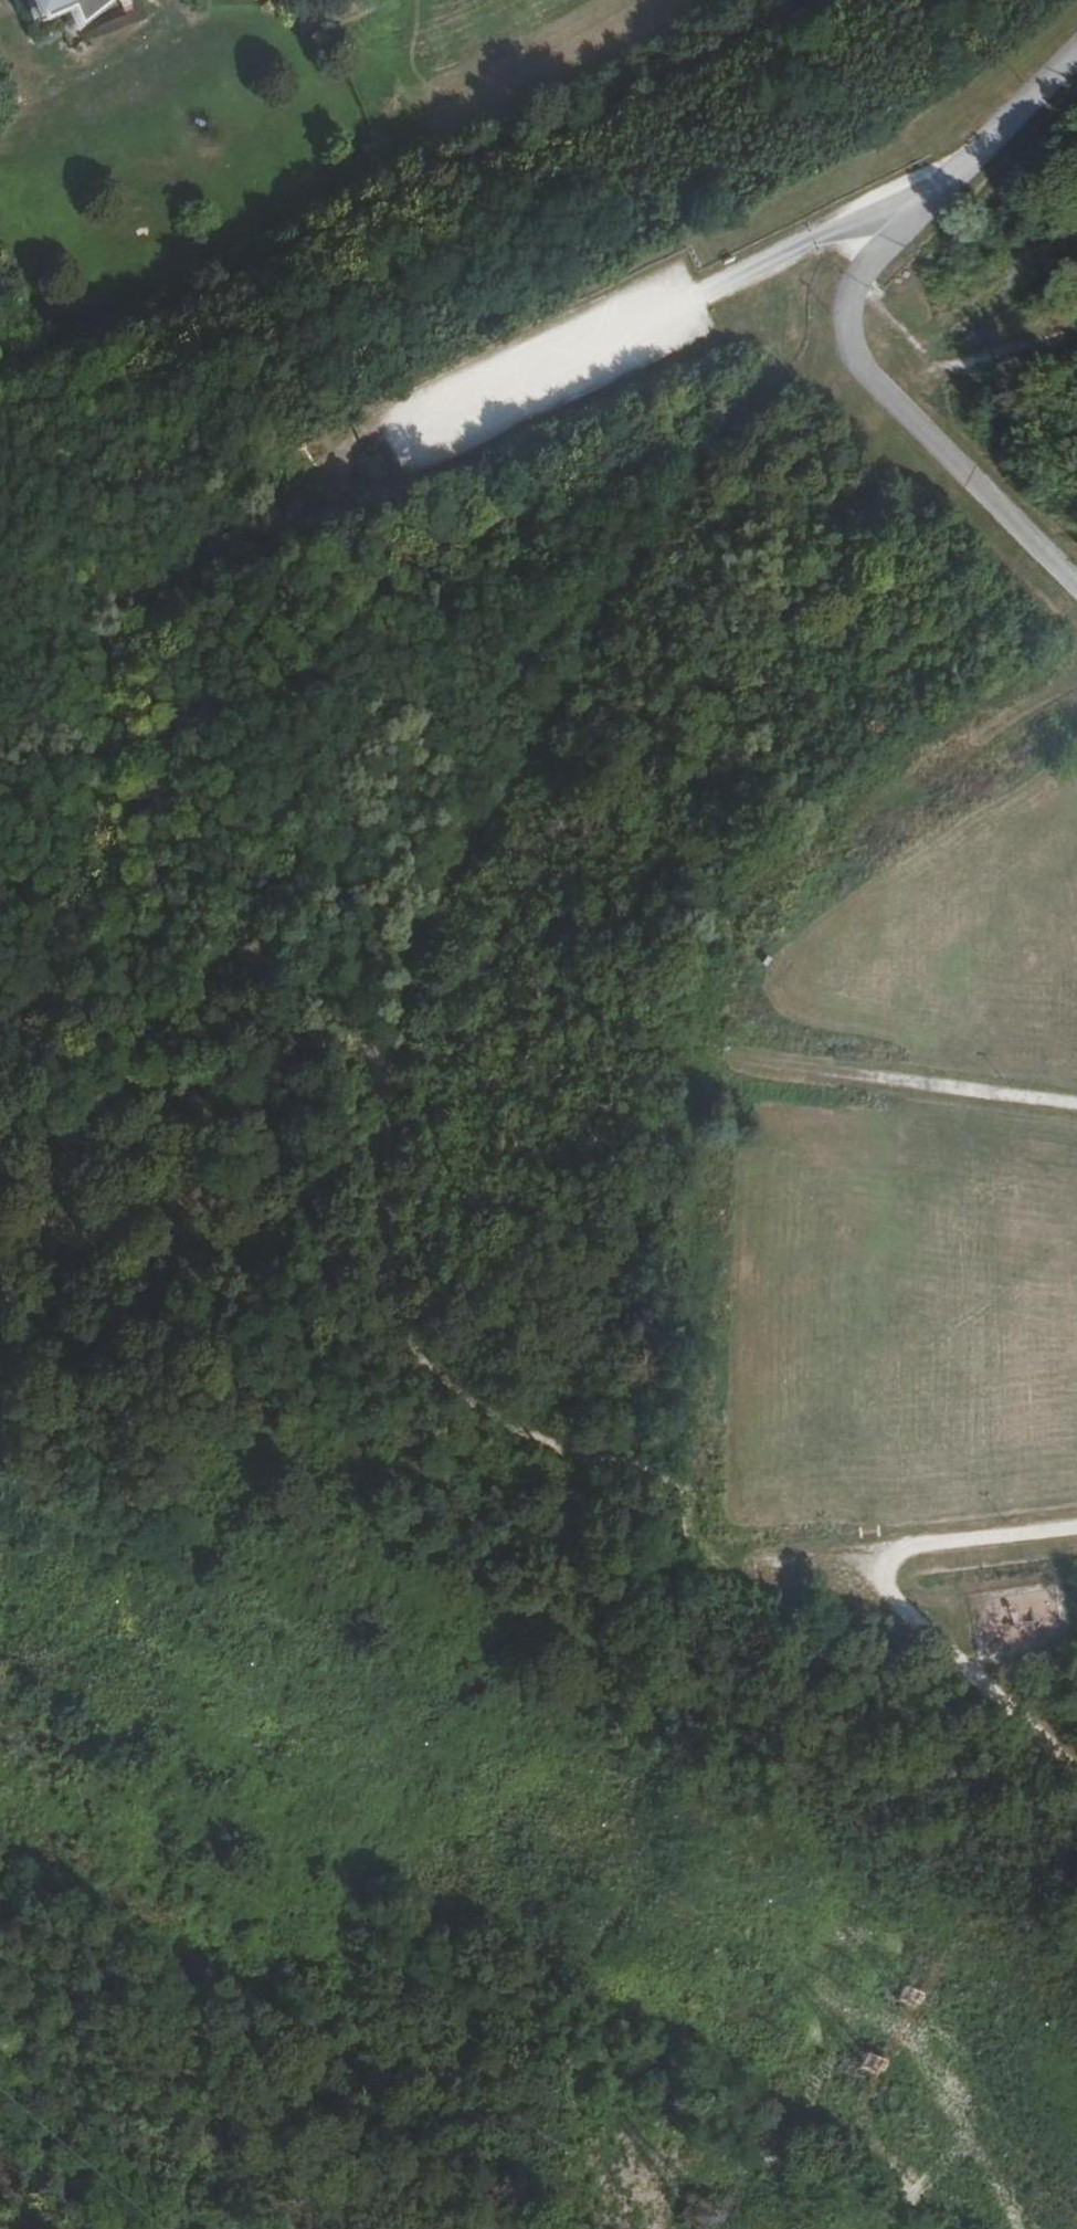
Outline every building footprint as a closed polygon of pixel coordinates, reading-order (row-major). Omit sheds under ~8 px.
[(36,10),(40,8),(50,29),(70,20),(78,17),(86,34),(112,12),(107,0),(32,0),(36,10)] [(78,17),(70,20),(79,40),(86,34),(78,17)] [(487,416),(487,436),(506,436),(506,416),(487,416)] [(772,962),(768,959),(762,966),(766,969),(772,962)]
